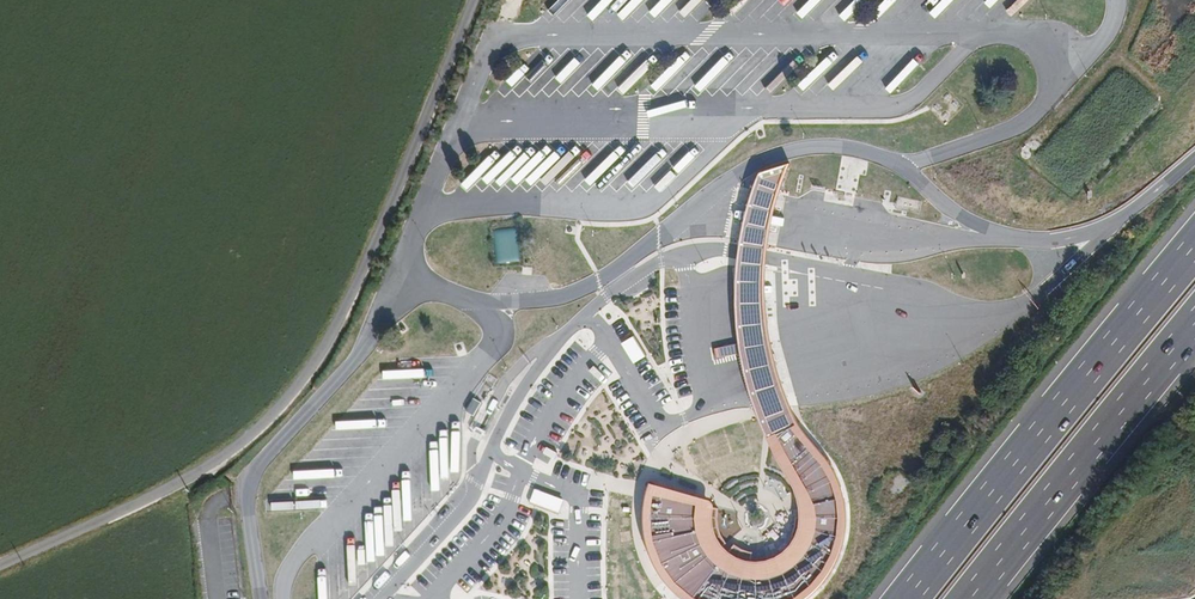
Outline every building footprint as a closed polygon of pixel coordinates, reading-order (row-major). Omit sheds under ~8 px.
[(760,414),(768,435),(797,419),(793,404),(783,380),(775,355),(769,331),(763,299),(763,276),(763,270),(764,264),(765,256),(765,250),(766,243),(768,231),(771,216),(774,207),(779,192),(784,176),(791,157),(762,167),(753,190),(753,193),(747,213),(742,237),(742,241),(740,253),(737,267),(737,286),(736,303),(739,335),(741,342),(743,353),(745,362),(750,387),(758,409),(760,414)] [(922,201),(898,197),(896,209),(920,213),(922,201)] [(516,223),(490,227),(496,266),(522,262),(516,223)] [(634,335),(623,342),(635,361),(646,355),(634,335)] [(473,397),(466,411),(473,414),(480,401),(473,397)] [(650,476),(644,497),(644,521),(647,538),(655,559),(669,581),(680,593),(689,597),(692,598),(801,598),(806,597),(820,583),(836,563),(843,541),(849,517),(848,495),(840,473),(829,453),(810,432),(807,433),(797,419),(768,435),(777,453),(793,480),(799,495),(801,511),(798,527),(791,540),(777,551),(764,554),(754,554),(741,552),(728,544),(719,530),(716,515),(716,495),(706,493),(650,476)] [(610,506),(621,506),(621,495),(610,495),(610,506)] [(614,514),(613,524),(621,525),(622,514),(614,514)] [(623,560),(633,559),(633,548),(622,549),(623,560)] [(622,566),(623,574),(632,573),(630,564),(622,566)]
